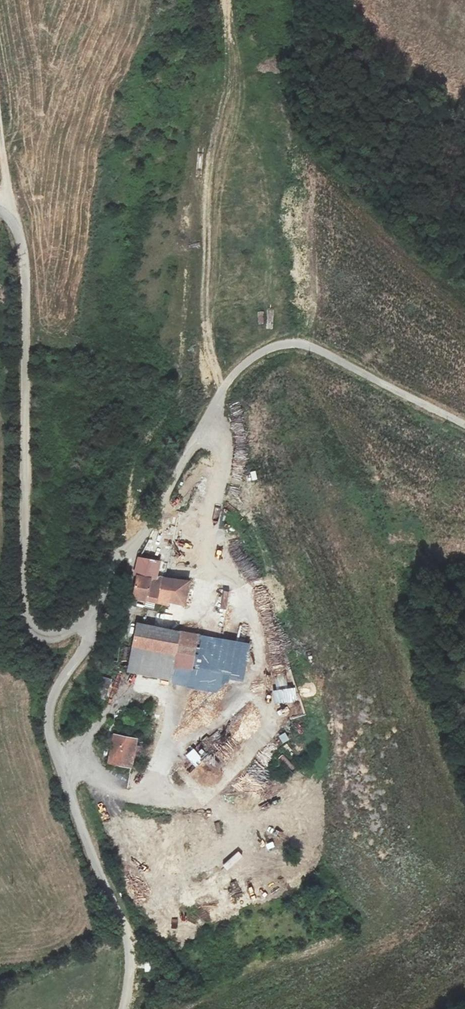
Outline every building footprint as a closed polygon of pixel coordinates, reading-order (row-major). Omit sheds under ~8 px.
[(137,574),(156,578),(159,574),(160,562),(140,558),(137,574)] [(156,578),(137,574),(135,598),(169,606),(171,602),(187,606),(188,602),(189,583),(156,578)] [(128,671),(188,684),(198,636),(137,624),(128,671)] [(198,636),(188,684),(226,691),(229,675),(243,677),(249,646),(198,636)] [(113,676),(101,672),(94,695),(105,698),(113,676)] [(138,741),(117,737),(111,764),(132,768),(138,741)] [(184,756),(194,768),(204,759),(194,747),(184,756)] [(177,784),(190,781),(188,771),(174,774),(177,784)]
